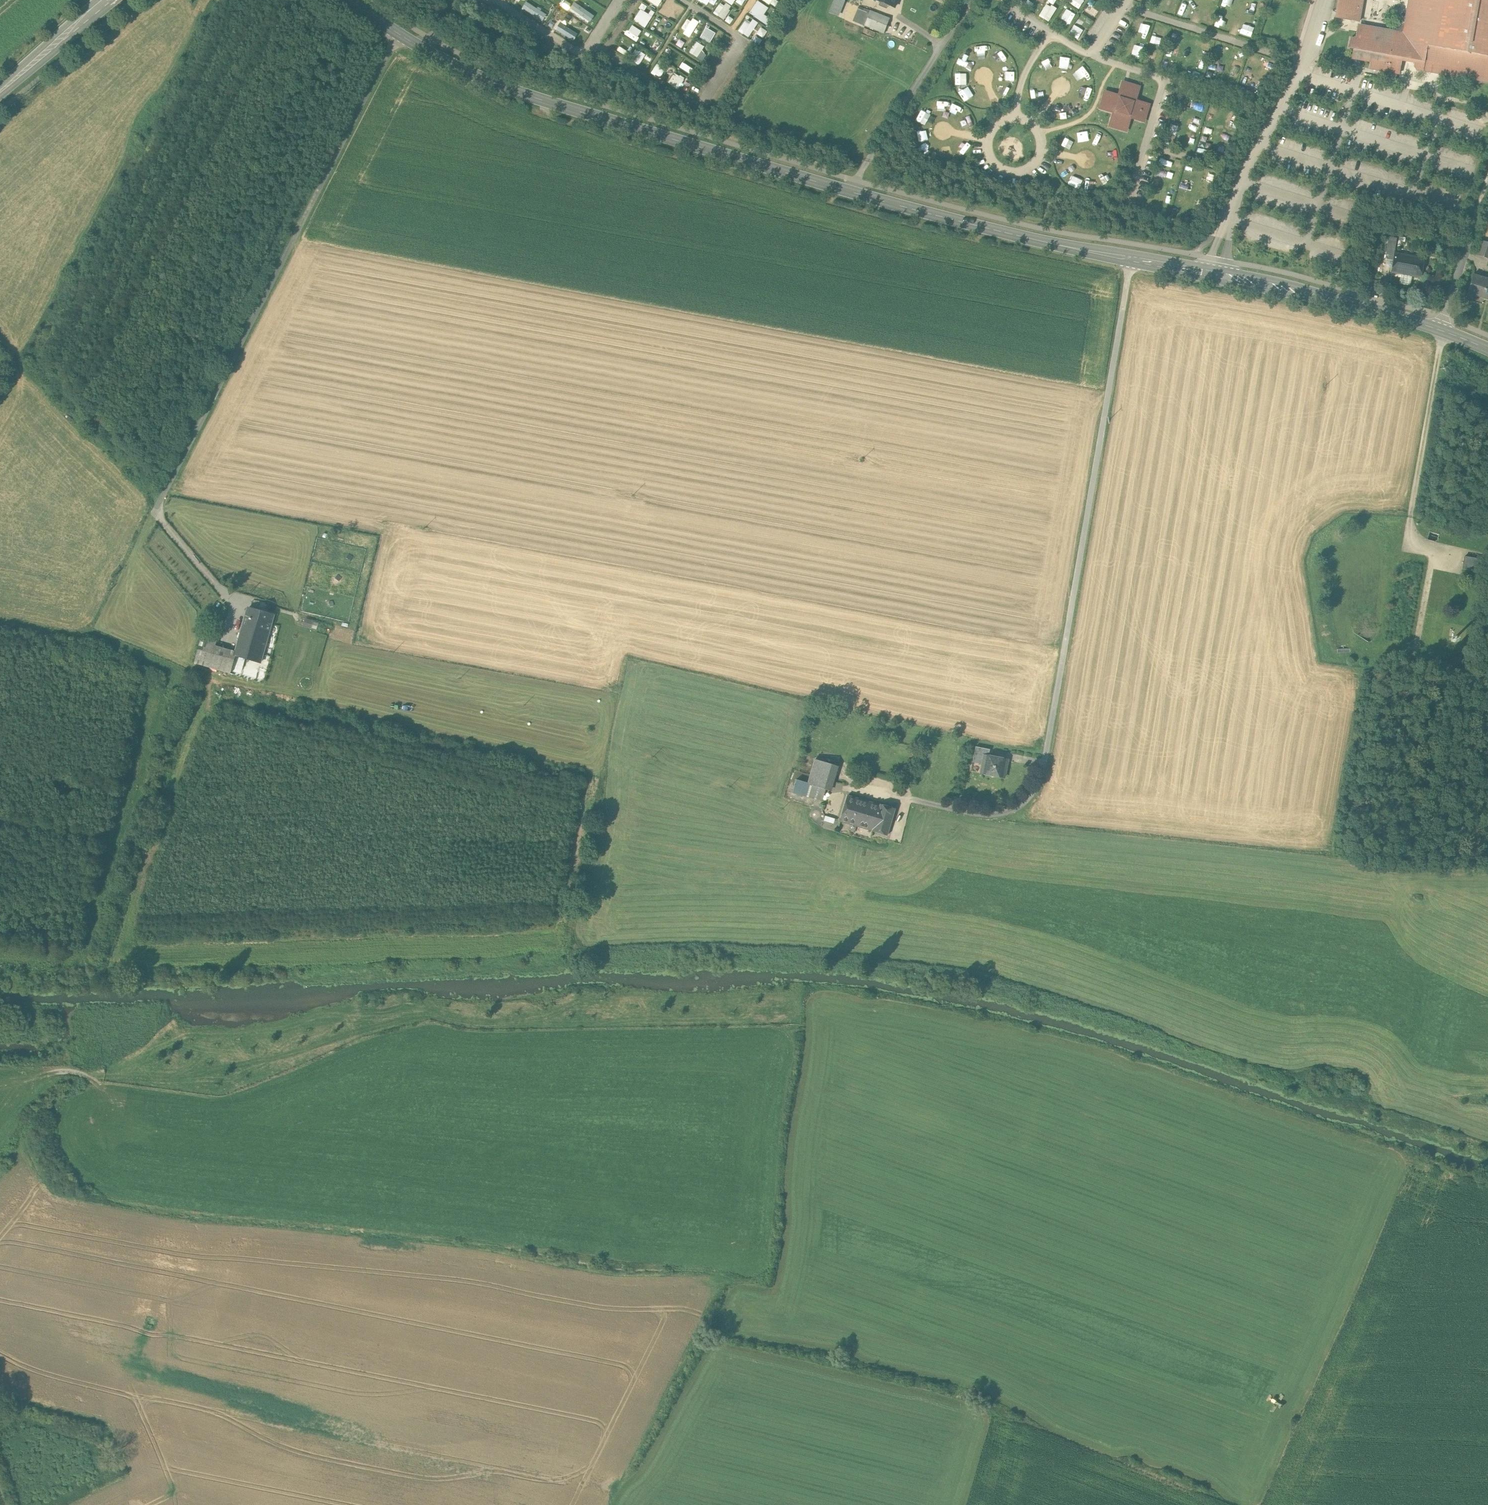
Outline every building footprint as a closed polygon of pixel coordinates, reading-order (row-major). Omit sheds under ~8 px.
[(659,10),(669,16),(673,10),(680,15),(684,8),(671,0),(665,0),(659,10)] [(830,13),(837,16),(843,2),(840,0),(836,0),(830,13)] [(1336,12),(1341,13),(1340,18),(1359,22),(1363,0),(1338,0),(1336,12)] [(1369,68),(1399,74),(1401,60),(1415,62),(1414,66),(1417,70),(1487,82),(1487,0),(1409,0),(1405,25),(1395,31),(1372,27),(1371,28),(1370,62),(1369,68)] [(713,12),(723,19),(731,7),(720,1),(713,12)] [(1047,2),(1038,14),(1048,20),(1056,8),(1047,2)] [(1088,4),(1083,13),(1092,18),(1097,9),(1088,4)] [(646,26),(652,13),(639,7),(633,20),(646,26)] [(870,11),(861,7),(855,21),(864,25),(870,11)] [(1068,23),(1075,14),(1067,8),(1060,16),(1068,23)] [(889,18),(870,10),(870,11),(864,25),(883,33),(889,18)] [(688,15),(682,24),(690,30),(696,21),(688,15)] [(758,21),(752,18),(750,22),(745,19),(738,30),(748,36),(758,21)] [(1136,29),(1145,34),(1149,26),(1140,22),(1136,29)] [(1077,38),(1083,29),(1074,24),(1068,32),(1077,38)] [(761,26),(753,40),(759,43),(767,30),(761,26)] [(1352,58),(1370,62),(1371,28),(1364,26),(1362,26),(1361,26),(1360,29),(1360,32),(1357,32),(1355,39),(1351,38),(1349,48),(1354,49),(1352,58)] [(620,40),(617,51),(627,54),(631,44),(620,40)] [(697,56),(703,45),(694,40),(688,51),(697,56)] [(1132,40),(1130,52),(1140,53),(1142,41),(1132,40)] [(983,54),(980,45),(971,48),(974,57),(983,54)] [(640,64),(645,52),(634,48),(629,60),(640,64)] [(672,74),(675,67),(658,59),(651,72),(660,77),(663,70),(672,74)] [(1002,67),(1002,79),(1014,78),(1013,66),(1002,67)] [(660,78),(667,82),(671,75),(663,71),(660,78)] [(674,72),(668,83),(678,89),(684,78),(674,72)] [(1123,84),(1119,97),(1106,93),(1102,108),(1115,111),(1111,124),(1126,129),(1130,116),(1143,120),(1147,105),(1134,101),(1138,88),(1123,84)] [(967,101),(974,95),(968,88),(961,94),(967,101)] [(931,101),(932,111),(943,109),(941,100),(931,101)] [(952,100),(948,109),(959,114),(964,105),(952,100)] [(1484,137),(1487,126),(1481,124),(1478,136),(1484,137)] [(1398,238),(1390,237),(1386,259),(1394,260),(1395,253),(1398,238)] [(1482,240),(1476,255),(1487,259),(1487,242),(1482,240)] [(1425,258),(1395,253),(1394,260),(1392,272),(1421,277),(1425,258)] [(1474,274),(1468,292),(1487,298),(1487,279),(1474,274)] [(1482,560),(1465,557),(1462,569),(1480,572),(1482,560)] [(274,614),(249,607),(244,624),(269,633),(274,614)] [(302,624),(316,629),(319,621),(304,617),(302,624)] [(269,633),(244,624),(235,656),(236,656),(260,663),(263,653),(269,633)] [(281,636),(269,633),(263,653),(275,656),(281,636)] [(215,639),(202,636),(200,645),(212,649),(215,639)] [(212,649),(200,645),(195,663),(231,673),(236,656),(235,656),(212,649)] [(990,749),(976,746),(973,762),(982,764),(984,755),(989,756),(990,749)] [(989,756),(984,755),(982,764),(981,773),(990,774),(992,777),(995,776),(1004,777),(1008,760),(989,756)] [(835,766),(816,760),(809,784),(826,789),(828,789),(835,766)] [(809,784),(796,780),(792,792),(822,800),(826,789),(809,784)] [(881,806),(849,796),(841,820),(873,830),(881,806)] [(896,809),(881,804),(873,830),(873,831),(888,835),(896,809)] [(832,828),(835,817),(824,814),(822,825),(832,828)]
